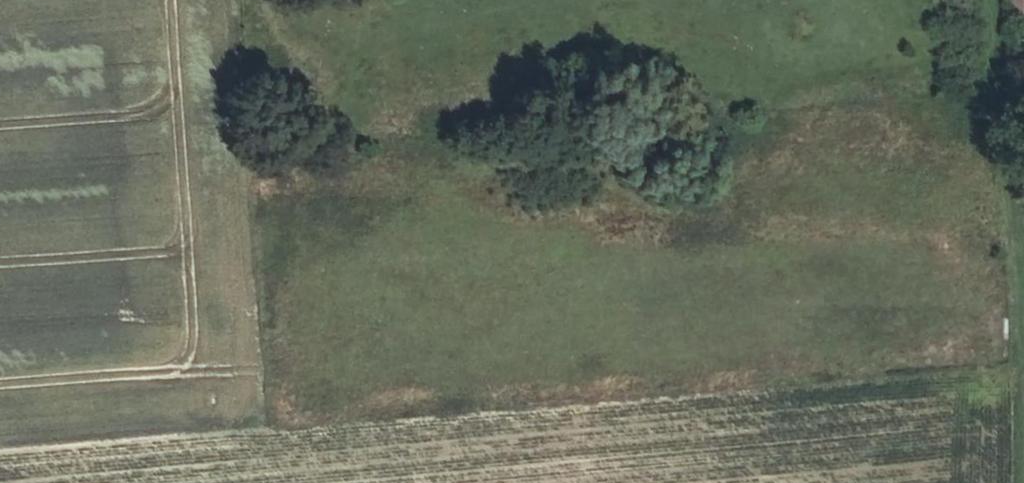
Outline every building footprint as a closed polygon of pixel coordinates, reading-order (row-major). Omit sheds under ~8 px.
[(1013,28),(1023,28),(1023,0),(1013,0),(1013,28)]
